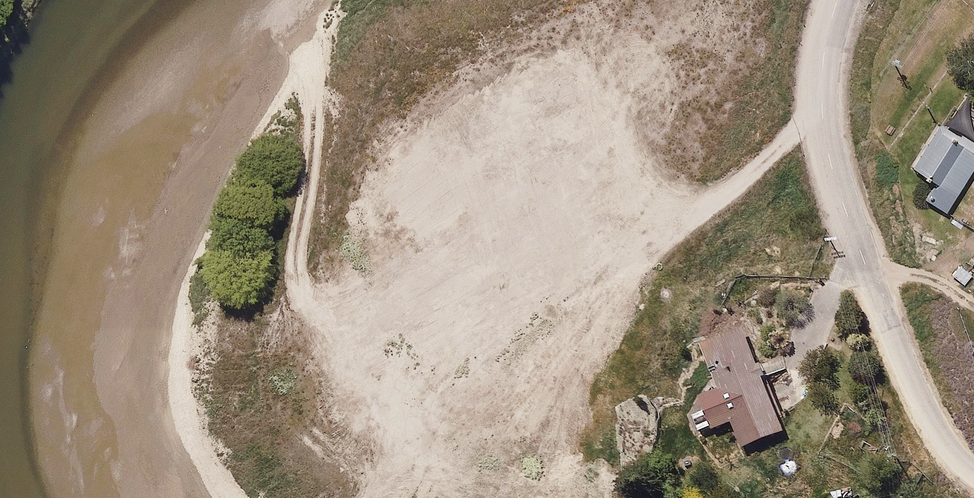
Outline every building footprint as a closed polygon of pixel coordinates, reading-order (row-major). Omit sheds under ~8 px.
[(973,154),(926,124),(898,170),(916,185),(909,196),(936,212),(973,154)] [(742,325),(696,343),(713,387),(696,393),(710,428),(730,420),(740,446),(783,429),(742,325)]
